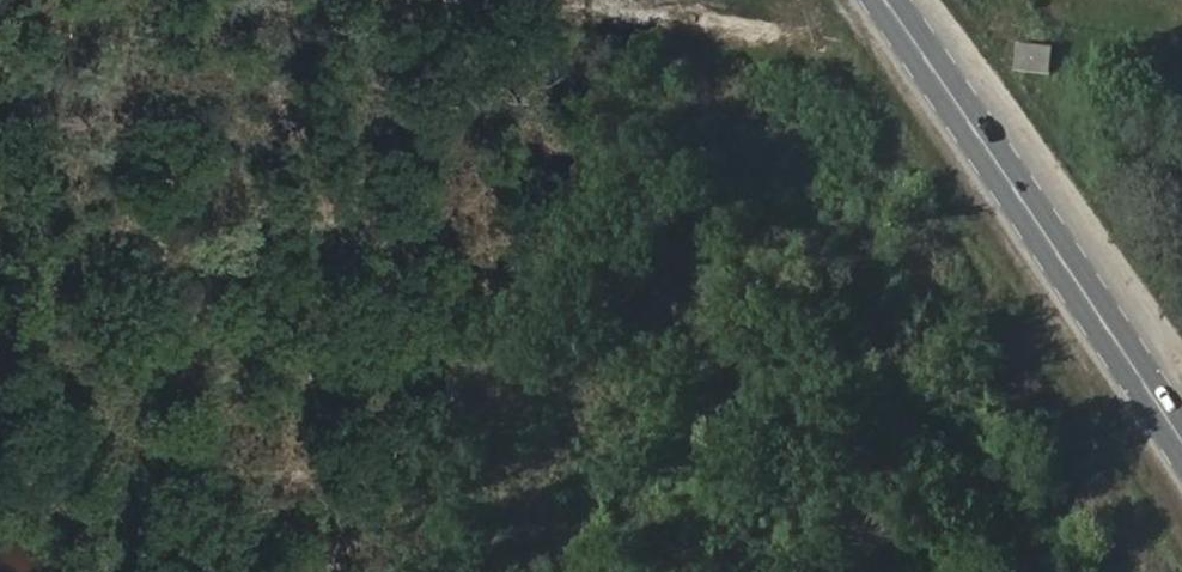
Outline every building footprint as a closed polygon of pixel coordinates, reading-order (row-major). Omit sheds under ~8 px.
[(1052,75),(1054,46),(1017,43),(1015,72),(1052,75)]
